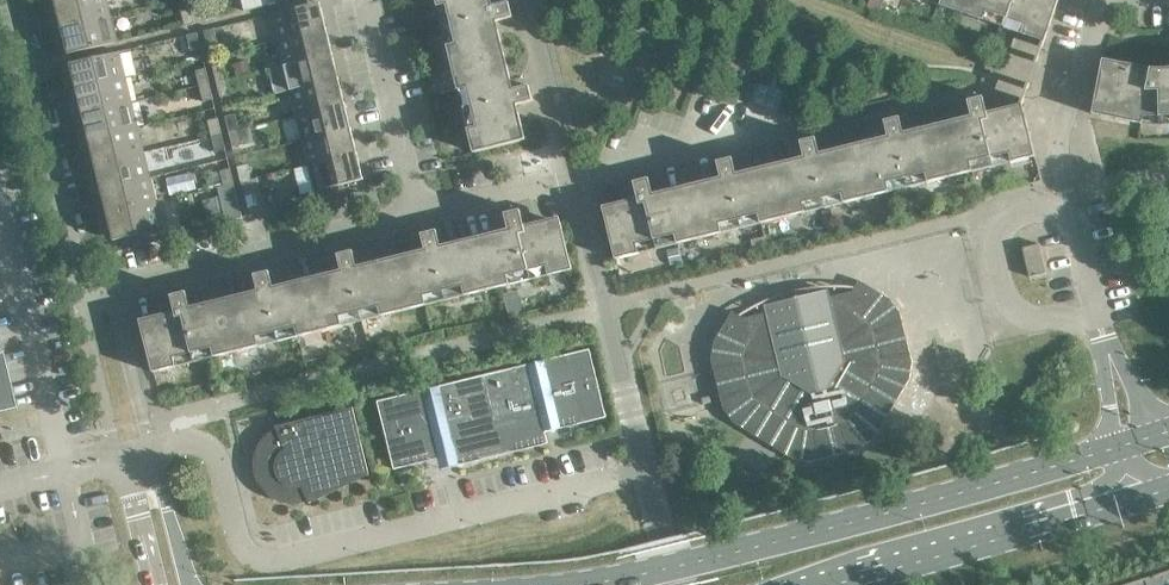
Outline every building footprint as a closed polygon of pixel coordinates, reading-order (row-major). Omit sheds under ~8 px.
[(106,0),(69,0),(56,3),(62,28),(110,16),(106,0)] [(244,11),(254,9),(252,0),(241,0),(244,11)] [(254,9),(269,5),(268,0),(252,0),(254,9)] [(453,68),(505,55),(497,21),(513,17),(509,2),(493,6),(492,0),(436,0),(453,68)] [(962,13),(967,0),(923,0),(962,13)] [(962,13),(1044,41),(1059,0),(967,0),(962,13)] [(320,2),(314,4),(271,14),(278,40),(326,28),(320,2)] [(195,23),(191,8),(181,10),(184,26),(195,23)] [(117,42),(110,16),(62,28),(68,54),(117,42)] [(218,44),(214,28),(204,31),(208,47),(218,44)] [(333,53),(326,28),(278,40),(284,65),(333,53)] [(197,33),(187,35),(191,51),(201,48),(197,33)] [(125,78),(119,52),(70,64),(77,90),(125,78)] [(339,78),(333,53),(284,65),(270,69),(276,94),(290,90),(339,78)] [(514,90),(505,55),(453,68),(474,153),(526,140),(517,105),(533,101),(529,86),(514,90)] [(1102,59),(1092,114),(1142,124),(1143,117),(1168,116),(1168,68),(1167,69),(1153,69),(1102,59)] [(223,64),(213,66),(216,82),(227,79),(223,64)] [(209,84),(206,68),(195,71),(199,86),(209,84)] [(132,103),(125,78),(77,90),(83,115),(132,103)] [(345,103),(339,78),(290,90),(296,115),(345,103)] [(230,95),(227,79),(216,82),(220,97),(230,95)] [(213,99),(209,84),(199,86),(203,102),(213,99)] [(968,101),(971,116),(937,125),(950,177),(1035,156),(1022,104),(987,113),(983,97),(968,101)] [(138,128),(132,103),(83,115),(89,140),(138,128)] [(351,128),(345,103),(296,115),(302,140),(351,128)] [(235,114),(225,116),(229,132),(239,129),(235,114)] [(884,121),(888,137),(854,145),(867,197),(950,177),(937,125),(903,133),(899,117),(884,121)] [(222,134),(218,118),(208,121),(211,136),(222,134)] [(144,153),(138,128),(89,140),(95,165),(144,153)] [(357,153),(351,128),(302,140),(308,165),(357,153)] [(243,145),(239,129),(229,132),(232,147),(243,145)] [(225,149),(222,134),(211,136),(215,152),(225,149)] [(801,141),(804,157),(770,166),(783,218),(867,197),(854,145),(819,154),(816,138),(801,141)] [(150,178),(144,153),(95,165),(101,190),(150,178)] [(363,179),(357,153),(308,165),(315,191),(363,179)] [(717,162),(721,178),(687,186),(700,238),(783,218),(770,166),(736,174),(732,158),(717,162)] [(247,164),(237,167),(241,182),(251,180),(251,179),(247,164)] [(234,184),(230,168),(220,171),(224,186),(234,184)] [(156,203),(150,178),(101,190),(108,215),(156,203)] [(257,178),(251,179),(251,180),(241,182),(249,216),(265,212),(257,178)] [(634,182),(638,198),(603,207),(615,259),(700,238),(687,186),(653,194),(649,179),(634,182)] [(242,217),(234,184),(224,186),(218,188),(226,221),(242,217)] [(163,229),(156,203),(108,215),(113,241),(163,229)] [(505,214),(509,230),(475,238),(488,290),(572,269),(559,217),(524,226),(520,210),(505,214)] [(422,234),(426,250),(391,258),(404,311),(488,290),(475,238),(441,246),(437,230),(422,234)] [(1039,244),(1023,248),(1030,277),(1046,273),(1039,244)] [(338,255),(342,271),(308,279),(321,331),(404,311),(391,258),(357,267),(353,251),(338,255)] [(255,275),(259,291),(225,299),(237,351),(321,331),(308,279),(274,287),(270,272),(255,275)] [(874,439),(899,397),(903,391),(910,380),(912,363),(900,313),(890,299),(859,280),(852,292),(830,297),(828,290),(798,297),(797,296),(796,296),(795,296),(795,297),(794,297),(794,298),(764,305),(766,312),(744,318),(732,311),(714,342),(711,359),(724,409),(734,423),(767,443),(793,459),(810,461),(860,449),(874,439)] [(171,296),(175,311),(140,320),(153,372),(237,351),(225,299),(190,308),(187,292),(171,296)] [(606,417),(590,349),(483,375),(502,455),(548,443),(545,432),(606,417)] [(14,408),(1,355),(0,352),(0,411),(14,408)] [(502,455),(483,375),(377,401),(394,469),(455,454),(458,465),(502,455)] [(369,475),(353,407),(351,408),(351,410),(279,428),(278,425),(275,427),(279,435),(270,442),(262,455),(252,452),(252,455),(256,456),(255,464),(256,474),(259,482),(255,484),(256,486),(258,486),(271,499),(291,505),(308,502),(309,503),(312,502),(308,493),(366,470),(367,476),(369,475)]
